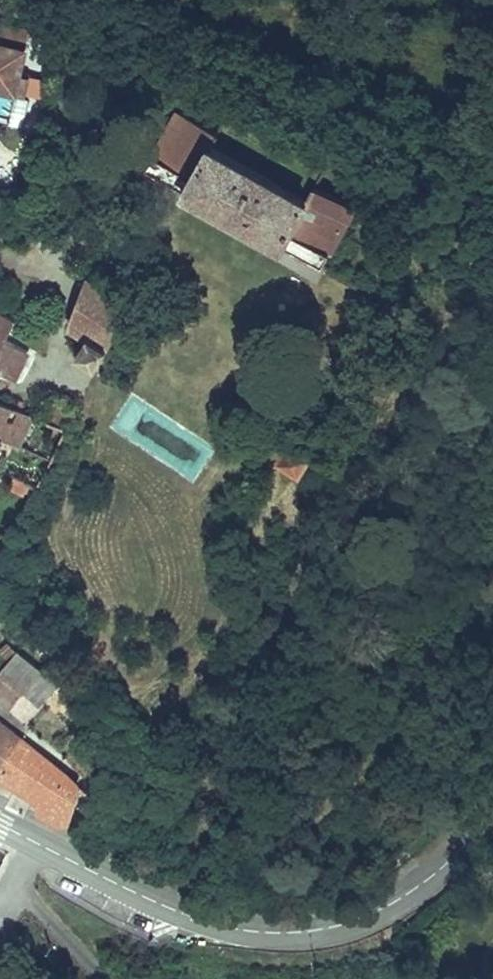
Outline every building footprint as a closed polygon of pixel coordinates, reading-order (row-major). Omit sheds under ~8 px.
[(25,93),(29,74),(20,72),(27,40),(0,33),(0,87),(25,93)] [(221,126),(220,126),(210,120),(208,123),(181,107),(147,167),(187,189),(186,191),(218,208),(282,244),(284,241),(323,264),(356,204),(318,182),(311,194),(287,180),(214,140),(221,126)] [(98,364),(135,305),(89,277),(70,323),(89,335),(77,351),(98,364)] [(0,310),(0,335),(8,339),(17,320),(0,310)] [(0,335),(0,371),(14,378),(28,351),(8,339),(0,335)] [(8,439),(17,444),(31,412),(0,399),(0,435),(8,439)] [(8,439),(3,447),(20,455),(24,447),(17,444),(8,439)] [(302,469),(308,451),(282,442),(275,460),(302,469)] [(20,455),(12,473),(37,486),(51,460),(41,455),(24,447),(20,455)] [(41,455),(51,460),(55,452),(45,448),(41,455)] [(12,537),(37,486),(12,473),(4,470),(0,480),(7,483),(0,497),(0,531),(12,537)] [(12,537),(0,531),(0,560),(12,537)] [(42,710),(61,687),(42,671),(23,694),(42,710)] [(0,721),(0,769),(3,771),(21,737),(0,721)] [(57,766),(21,737),(3,771),(2,774),(33,794),(46,802),(42,811),(59,820),(62,819),(67,818),(74,818),(74,809),(76,788),(75,784),(72,777),(57,766)]
